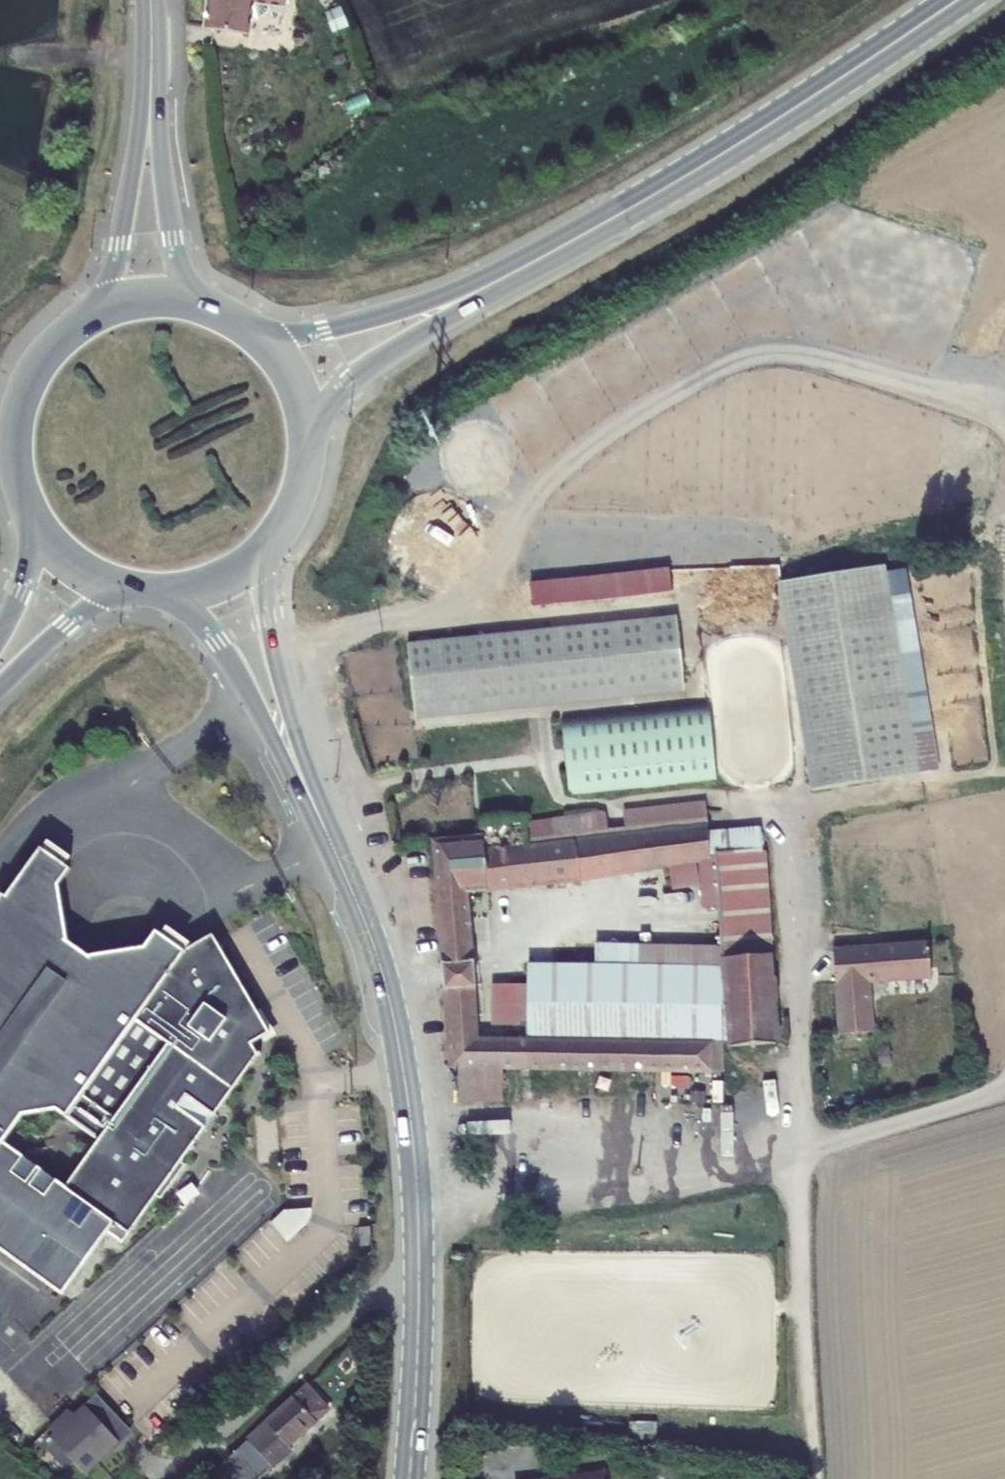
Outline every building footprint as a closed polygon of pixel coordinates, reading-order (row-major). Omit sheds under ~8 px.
[(205,26),(249,33),(251,17),(253,2),(268,4),(283,6),(284,0),(209,0),(205,26)] [(253,2),(251,17),(258,18),(267,11),(268,4),(253,2)] [(336,30),(346,26),(339,9),(329,13),(336,30)] [(869,558),(770,574),(800,757),(900,740),(869,558)] [(679,568),(538,577),(540,602),(680,593),(679,568)] [(408,642),(416,717),(685,689),(677,614),(408,642)] [(561,718),(568,794),(717,780),(709,704),(561,718)] [(434,842),(443,967),(472,965),(467,893),(581,883),(700,861),(704,908),(720,907),(723,943),(725,967),(597,965),(530,965),(529,985),(494,984),(494,1025),(530,1025),(530,1040),(478,1039),(474,986),(445,988),(451,1068),(459,1068),(505,1068),(724,1071),(725,1042),(731,1042),(732,1047),(778,1044),(771,954),(762,849),(716,853),(716,856),(709,857),(708,835),(705,801),(481,826),(482,837),(434,842)] [(761,831),(708,835),(709,857),(716,856),(716,853),(762,849),(761,831)] [(41,848),(5,897),(1,894),(0,896),(0,1251),(62,1296),(107,1233),(123,1244),(157,1196),(161,1199),(185,1165),(181,1162),(205,1130),(208,1133),(220,1117),(216,1114),(257,1057),(261,1055),(260,1052),(258,1054),(252,1044),(257,1041),(246,1022),(259,1015),(213,935),(184,952),(156,931),(144,948),(90,956),(68,941),(59,886),(71,870),(41,848)] [(597,941),(597,965),(725,967),(723,943),(597,941)] [(834,950),(839,1035),(873,1032),(870,983),(931,978),(929,942),(834,950)] [(443,967),(445,988),(474,986),(472,965),(443,967)] [(246,1022),(257,1041),(270,1033),(259,1015),(246,1022)] [(505,1068),(459,1068),(458,1100),(504,1101),(505,1068)] [(277,1222),(294,1239),(317,1215),(301,1199),(277,1222)] [(293,1450),(289,1446),(329,1410),(307,1386),(236,1453),(210,1476),(213,1478),(261,1478),(293,1450)] [(130,1431),(97,1396),(75,1416),(69,1410),(49,1429),(55,1435),(52,1438),(55,1442),(50,1447),(69,1467),(73,1462),(84,1473),(130,1431)] [(634,1418),(634,1436),(667,1436),(667,1418),(634,1418)]
